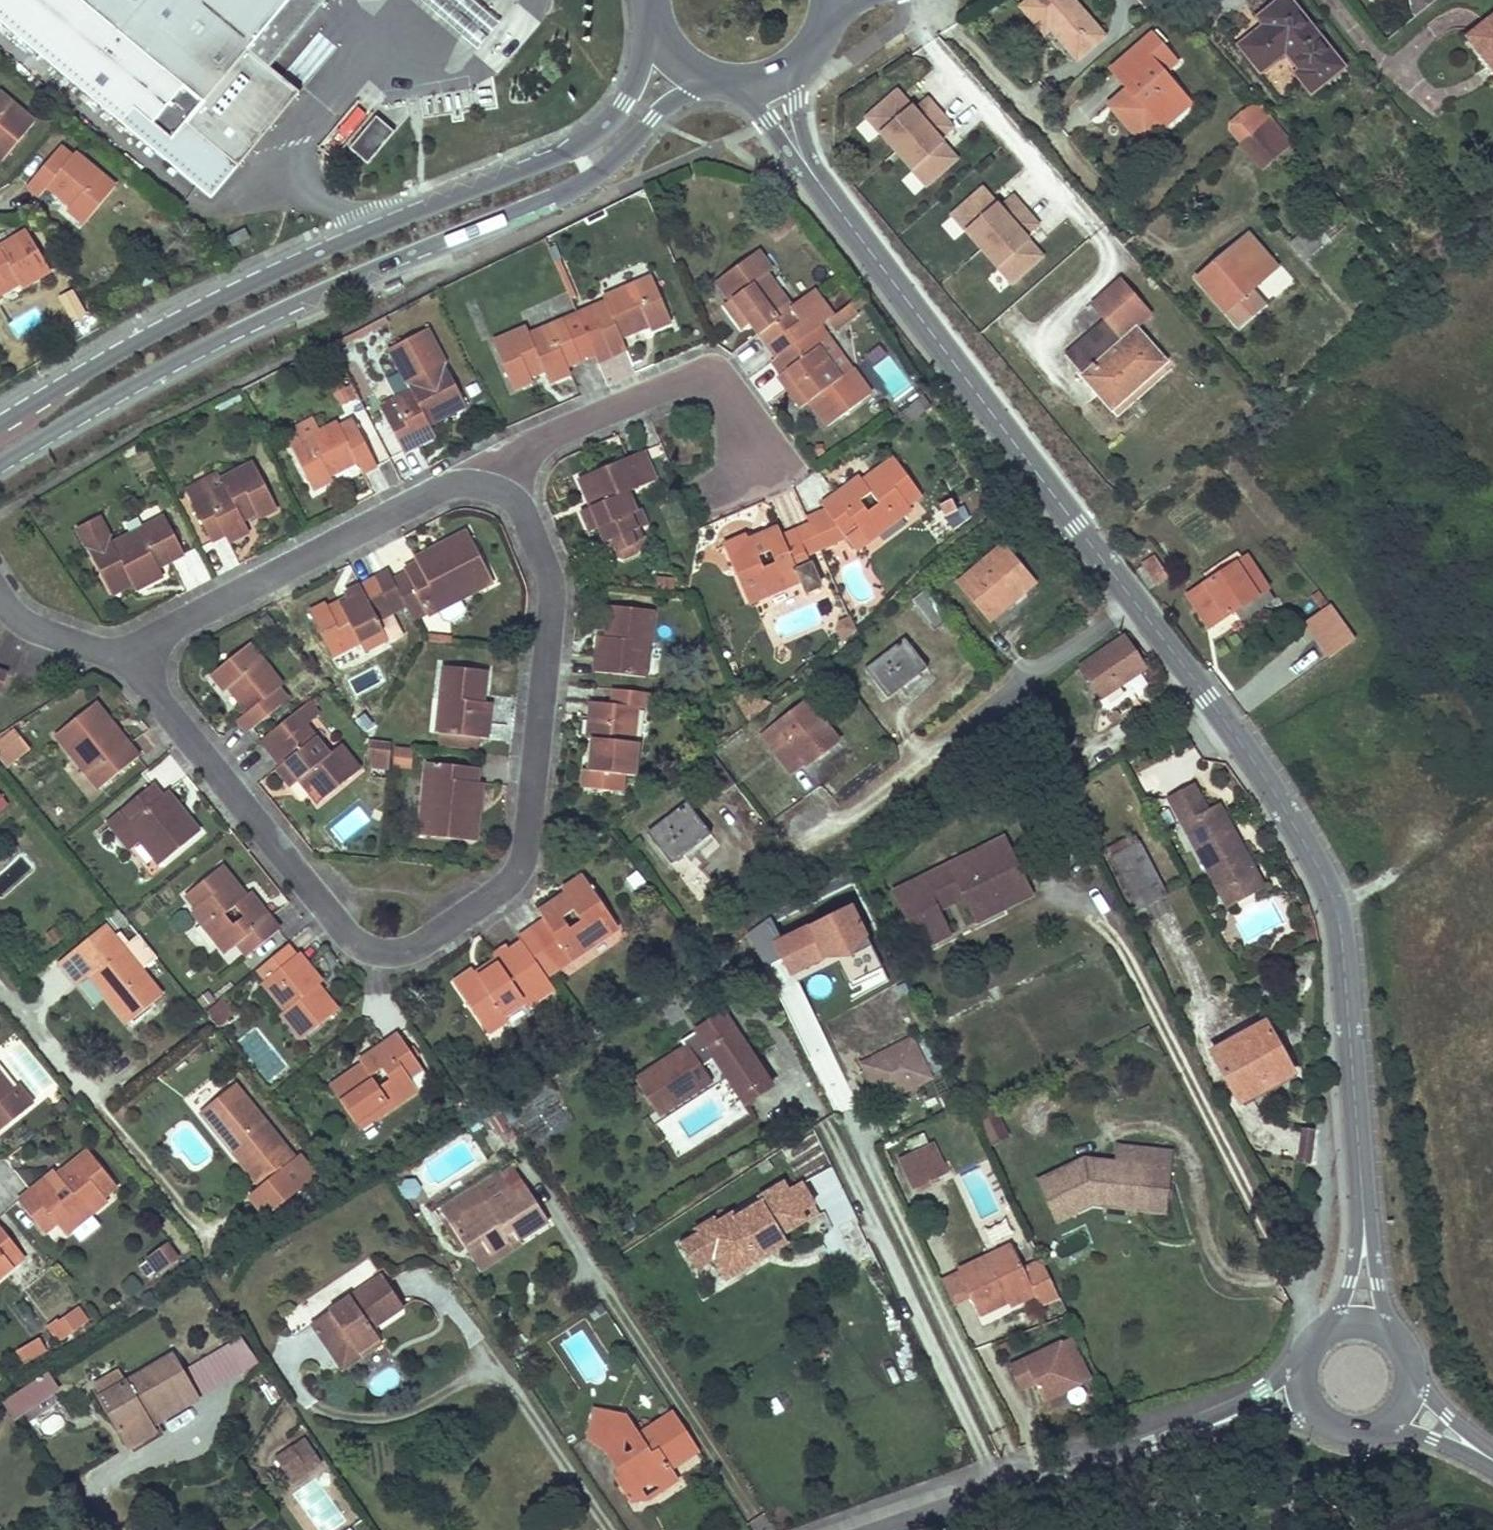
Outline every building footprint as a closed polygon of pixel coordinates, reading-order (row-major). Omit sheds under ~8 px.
[(213,201),(302,96),(271,69),(329,0),(0,0),(0,21),(213,201)] [(460,0),(420,0),(478,48),(495,29),(460,0)] [(1104,36),(1073,0),(1028,0),(1020,6),(1044,32),(1046,30),(1051,26),(1059,36),(1078,59),(1104,36)] [(1235,47),(1258,75),(1284,54),(1298,71),(1293,75),(1309,95),(1343,68),(1290,0),(1277,0),(1267,8),(1273,15),(1235,47)] [(1416,11),(1432,0),(1408,0),(1416,11)] [(1468,36),(1492,67),(1492,17),(1468,36)] [(1051,36),(1059,36),(1051,26),(1046,30),(1051,36)] [(1097,103),(1086,112),(1111,142),(1147,112),(1156,123),(1185,99),(1161,71),(1155,63),(1165,55),(1149,35),(1084,89),(1092,98),(1097,103)] [(1172,62),(1165,55),(1155,63),(1161,71),(1172,62)] [(898,90),(868,117),(927,184),(957,157),(939,138),(953,126),(929,98),(916,110),(898,90)] [(30,120),(0,94),(0,157),(30,120)] [(1111,142),(1086,112),(1097,103),(1092,98),(1076,111),(1115,158),(1156,123),(1147,112),(1111,142)] [(1270,120),(1257,105),(1241,118),(1241,124),(1252,136),(1270,120)] [(1273,171),(1296,151),(1270,120),(1252,136),(1247,140),(1273,171)] [(369,167),(396,136),(377,121),(351,152),(369,167)] [(1238,148),(1264,178),(1273,171),(1247,140),(1238,148)] [(57,144),(22,185),(35,195),(43,186),(66,205),(65,208),(79,221),(111,184),(71,149),(68,153),(57,144)] [(983,187),(954,214),(1013,281),(1043,254),(1025,234),(1039,223),(1015,195),(1001,207),(983,187)] [(310,213),(297,219),(299,223),(312,217),(310,213)] [(1326,214),(1290,244),(1302,257),(1337,227),(1326,214)] [(17,280),(19,283),(47,267),(24,227),(0,241),(0,290),(17,280)] [(249,241),(245,233),(230,240),(234,249),(249,241)] [(1249,235),(1197,280),(1238,329),(1264,306),(1252,291),(1277,269),(1249,235)] [(775,360),(808,335),(799,323),(765,277),(770,273),(755,253),(715,283),(734,308),(728,312),(742,330),(748,325),(775,360)] [(605,304),(577,316),(594,356),(597,363),(624,352),(620,339),(648,327),(651,331),(671,323),(650,279),(603,298),(605,304)] [(1083,377),(1111,409),(1165,360),(1135,325),(1151,310),(1123,280),(1095,304),(1108,317),(1067,353),(1086,374),(1083,377)] [(860,296),(839,311),(845,318),(865,303),(860,296)] [(845,318),(839,311),(827,320),(835,330),(847,321),(845,318)] [(526,330),(492,345),(513,390),(530,383),(529,379),(544,373),(549,384),(570,375),(568,368),(594,356),(577,316),(530,337),(526,330)] [(817,328),(808,317),(799,323),(808,335),(817,328)] [(817,328),(808,335),(817,348),(826,341),(817,328)] [(466,407),(428,332),(390,350),(412,393),(394,401),(399,410),(386,416),(405,453),(436,437),(430,425),(466,407)] [(808,335),(775,360),(784,373),(781,375),(791,388),(786,392),(800,410),(809,404),(827,427),(869,396),(850,372),(841,379),(817,348),(808,335)] [(850,372),(826,341),(817,348),(841,379),(850,372)] [(890,354),(872,366),(893,400),(912,388),(890,354)] [(343,385),(334,389),(337,396),(346,391),(343,385)] [(346,391),(337,396),(343,409),(353,404),(346,391)] [(291,449),(321,433),(314,419),(284,433),(291,449)] [(321,433),(291,449),(312,491),(330,483),(329,476),(357,464),(363,475),(376,467),(354,423),(339,430),(337,425),(321,433)] [(642,453),(580,479),(591,508),(582,512),(591,534),(600,529),(607,544),(638,531),(633,516),(636,515),(627,494),(654,482),(642,453)] [(920,497),(892,461),(862,483),(859,479),(821,506),(826,513),(807,521),(810,528),(821,552),(847,541),(858,533),(867,544),(910,511),(907,507),(920,497)] [(225,490),(194,506),(212,543),(224,537),(228,543),(248,533),(242,521),(257,515),(259,518),(275,510),(254,466),(222,482),(225,490)] [(194,506),(225,490),(222,482),(219,476),(186,492),(194,506)] [(936,505),(953,527),(967,516),(949,494),(936,505)] [(636,515),(633,516),(638,531),(648,527),(641,513),(636,515)] [(183,557),(165,522),(115,546),(101,520),(79,531),(112,596),(140,582),(143,588),(162,579),(158,570),(183,557)] [(810,528),(796,533),(807,558),(821,552),(810,528)] [(747,540),(724,548),(748,604),(800,583),(797,574),(810,568),(807,558),(796,533),(783,539),(778,531),(749,543),(747,540)] [(403,606),(410,619),(425,611),(428,618),(439,613),(459,602),(492,584),(466,533),(414,561),(416,565),(403,572),(405,575),(391,583),(401,601),(403,606)] [(1194,591),(1249,558),(1243,548),(1189,581),(1194,591)] [(1001,549),(960,584),(990,621),(1032,586),(1001,549)] [(1168,578),(1155,555),(1143,563),(1155,585),(1168,578)] [(1241,620),(1275,600),(1249,558),(1194,591),(1188,594),(1208,627),(1236,610),(1241,620)] [(810,568),(797,574),(800,583),(814,577),(810,568)] [(387,576),(336,602),(340,609),(325,616),(322,609),(309,615),(332,660),(360,646),(365,655),(389,643),(377,619),(391,612),(388,607),(401,601),(391,583),(387,576)] [(655,588),(671,590),(672,580),(656,578),(655,588)] [(926,590),(911,602),(933,626),(947,618),(926,590)] [(401,601),(388,607),(391,612),(403,606),(401,601)] [(322,609),(325,616),(340,609),(336,602),(322,609)] [(459,602),(439,613),(444,622),(449,624),(463,617),(464,612),(459,602)] [(1304,623),(1329,658),(1353,639),(1328,606),(1304,623)] [(650,613),(609,608),(605,639),(598,638),(594,673),(644,678),(650,613)] [(410,619),(414,626),(428,618),(425,611),(410,619)] [(1123,640),(1081,668),(1102,699),(1143,671),(1123,640)] [(904,642),(866,670),(888,698),(925,669),(904,642)] [(249,645),(212,674),(226,691),(229,689),(247,712),(238,721),(249,732),(287,702),(277,687),(281,686),(249,645)] [(443,734),(484,739),(488,740),(492,705),(484,704),(487,671),(446,666),(439,733),(443,734)] [(654,694),(614,690),(612,705),(591,703),(587,741),(593,742),(590,772),(585,772),(583,790),(611,793),(613,775),(629,777),(634,777),(637,744),(632,744),(635,708),(653,710),(654,694)] [(95,704),(56,735),(99,788),(137,757),(95,704)] [(809,704),(765,736),(792,772),(804,763),(808,765),(837,742),(809,704)] [(293,715),(304,729),(308,726),(297,712),(293,715)] [(293,715),(262,740),(282,765),(278,768),(293,786),(300,780),(318,803),(359,770),(340,747),(331,754),(308,726),(304,729),(293,715)] [(33,746),(19,730),(0,745),(0,758),(8,767),(33,746)] [(441,749),(482,754),(484,739),(443,734),(441,749)] [(389,760),(391,743),(371,741),(369,757),(374,758),(389,760)] [(394,766),(411,768),(413,751),(396,749),(394,766)] [(712,754),(701,763),(725,795),(736,787),(712,754)] [(388,768),(389,760),(374,758),(373,766),(388,768)] [(479,769),(430,763),(421,834),(476,841),(483,783),(478,782),(479,769)] [(629,777),(613,775),(611,793),(627,795),(629,777)] [(151,787),(106,824),(128,851),(139,842),(159,865),(198,834),(166,794),(160,797),(151,787)] [(1182,827),(1207,814),(1193,788),(1168,801),(1182,827)] [(689,807),(648,836),(671,866),(710,836),(689,807)] [(1182,827),(1221,898),(1257,878),(1219,807),(1207,814),(1182,827)] [(1130,836),(1106,848),(1138,908),(1161,895),(1130,836)] [(1000,840),(975,853),(982,866),(1008,853),(1000,840)] [(893,893),(922,950),(948,937),(936,914),(938,897),(953,890),(966,899),(977,923),(1003,910),(997,897),(1023,884),(1008,853),(982,866),(975,853),(893,893)] [(220,868),(184,896),(196,909),(192,913),(227,953),(238,945),(247,956),(277,930),(249,894),(245,897),(220,868)] [(520,939),(546,977),(557,969),(552,961),(564,953),(569,961),(616,929),(582,877),(562,891),(565,895),(538,913),(543,921),(519,937),(520,939)] [(1257,878),(1221,898),(1227,910),(1264,890),(1257,878)] [(938,897),(936,914),(966,899),(953,890),(938,897)] [(853,994),(887,979),(851,900),(769,936),(789,981),(837,960),(853,994)] [(769,943),(778,927),(762,918),(753,934),(769,943)] [(106,929),(58,965),(77,988),(90,978),(127,1025),(161,999),(106,929)] [(140,935),(130,945),(147,964),(158,954),(140,935)] [(546,977),(520,939),(507,948),(534,988),(541,999),(554,990),(546,977)] [(290,945),(254,973),(262,983),(298,955),(290,945)] [(473,970),(452,983),(487,1035),(507,1022),(504,1018),(526,1004),(520,997),(534,988),(507,948),(494,955),(497,961),(476,975),(473,970)] [(564,953),(552,961),(557,969),(569,961),(564,953)] [(298,955),(262,983),(285,1011),(281,1014),(302,1040),(336,1011),(317,986),(321,983),(298,955)] [(534,988),(520,997),(526,1004),(528,1007),(541,999),(534,988)] [(222,999),(207,1012),(220,1028),(235,1016),(222,999)] [(638,1080),(660,1116),(710,1085),(701,1071),(716,1061),(744,1105),(771,1087),(724,1016),(681,1043),(685,1049),(638,1080)] [(594,1021),(581,1030),(586,1038),(599,1029),(594,1021)] [(1265,1022),(1212,1051),(1239,1104),(1293,1076),(1265,1022)] [(578,1026),(566,1035),(574,1047),(586,1038),(581,1030),(578,1026)] [(1137,1036),(1139,1041),(1149,1036),(1146,1031),(1137,1036)] [(363,1068),(333,1088),(359,1126),(372,1118),(375,1120),(418,1090),(412,1078),(423,1070),(399,1035),(360,1061),(363,1068)] [(849,1038),(829,1047),(846,1083),(866,1074),(881,1104),(930,1082),(911,1044),(861,1067),(849,1038)] [(32,1105),(16,1087),(12,1090),(0,1076),(0,1130),(32,1105)] [(233,1085),(200,1111),(261,1185),(250,1195),(267,1216),(314,1176),(296,1155),(293,1158),(233,1085)] [(976,1123),(987,1145),(1005,1136),(994,1114),(976,1123)] [(1313,1157),(1315,1126),(1300,1125),(1298,1156),(1313,1157)] [(931,1145),(900,1159),(914,1184),(944,1171),(931,1145)] [(1084,1161),(1036,1184),(1055,1222),(1091,1205),(1127,1208),(1127,1191),(1141,1191),(1142,1180),(1167,1181),(1169,1150),(1115,1147),(1115,1162),(1084,1161)] [(54,1173),(17,1201),(44,1234),(56,1225),(66,1236),(107,1204),(104,1198),(117,1189),(87,1152),(57,1176),(54,1173)] [(480,1183),(492,1202),(512,1189),(499,1170),(480,1183)] [(1127,1191),(1127,1208),(1166,1210),(1167,1181),(1142,1180),(1141,1191),(1127,1191)] [(440,1209),(466,1248),(480,1240),(487,1251),(507,1237),(504,1232),(510,1228),(516,1237),(548,1217),(524,1181),(512,1189),(492,1202),(480,1183),(440,1209)] [(711,1216),(692,1227),(694,1231),(709,1257),(722,1279),(757,1259),(752,1250),(780,1234),(804,1220),(799,1212),(812,1204),(799,1182),(786,1190),(781,1181),(756,1195),(759,1200),(732,1215),(729,1211),(713,1220),(711,1216)] [(516,1237),(510,1228),(504,1232),(507,1237),(487,1251),(480,1240),(466,1248),(479,1268),(519,1241),(516,1237)] [(13,1266),(6,1259),(18,1252),(0,1230),(0,1276),(13,1266)] [(709,1257),(694,1231),(677,1241),(692,1267),(709,1257)] [(752,1250),(757,1259),(785,1243),(780,1234),(752,1250)] [(137,1263),(147,1277),(174,1255),(164,1241),(137,1263)] [(1012,1246),(958,1271),(972,1301),(979,1316),(1009,1302),(1007,1298),(1031,1287),(1034,1295),(1040,1308),(1058,1300),(1040,1262),(1023,1270),(1012,1246)] [(18,1252),(6,1259),(13,1266),(23,1259),(18,1252)] [(938,1281),(951,1310),(972,1301),(958,1271),(938,1281)] [(378,1274),(308,1324),(328,1351),(345,1339),(355,1352),(376,1337),(369,1328),(400,1306),(378,1274)] [(1031,1287),(1007,1298),(1009,1302),(1011,1306),(1034,1295),(1031,1287)] [(48,1333),(59,1346),(86,1323),(78,1313),(60,1326),(59,1324),(48,1333)] [(345,1339),(328,1351),(341,1370),(379,1342),(376,1337),(355,1352),(345,1339)] [(1034,1385),(1043,1404),(1091,1380),(1071,1339),(1023,1362),(1034,1385)] [(22,1365),(46,1352),(40,1342),(16,1355),(22,1365)] [(171,1356),(99,1399),(130,1448),(155,1434),(151,1428),(146,1420),(192,1393),(171,1356)] [(1034,1385),(1023,1362),(1009,1369),(1020,1392),(1034,1385)] [(15,1420),(61,1387),(48,1369),(2,1402),(15,1420)] [(192,1393),(146,1420),(151,1428),(197,1401),(192,1393)] [(592,1407),(586,1437),(605,1441),(607,1430),(624,1433),(632,1447),(628,1451),(622,1450),(622,1461),(615,1464),(612,1478),(623,1494),(644,1480),(661,1484),(677,1476),(669,1465),(682,1458),(679,1452),(693,1444),(670,1409),(636,1431),(624,1412),(592,1407)] [(287,1477),(293,1485),(322,1466),(304,1442),(291,1451),(303,1467),(287,1477)] [(291,1451),(275,1461),(287,1477),(303,1467),(291,1451)] [(644,1480),(623,1494),(627,1501),(643,1497),(661,1484),(644,1480)]
